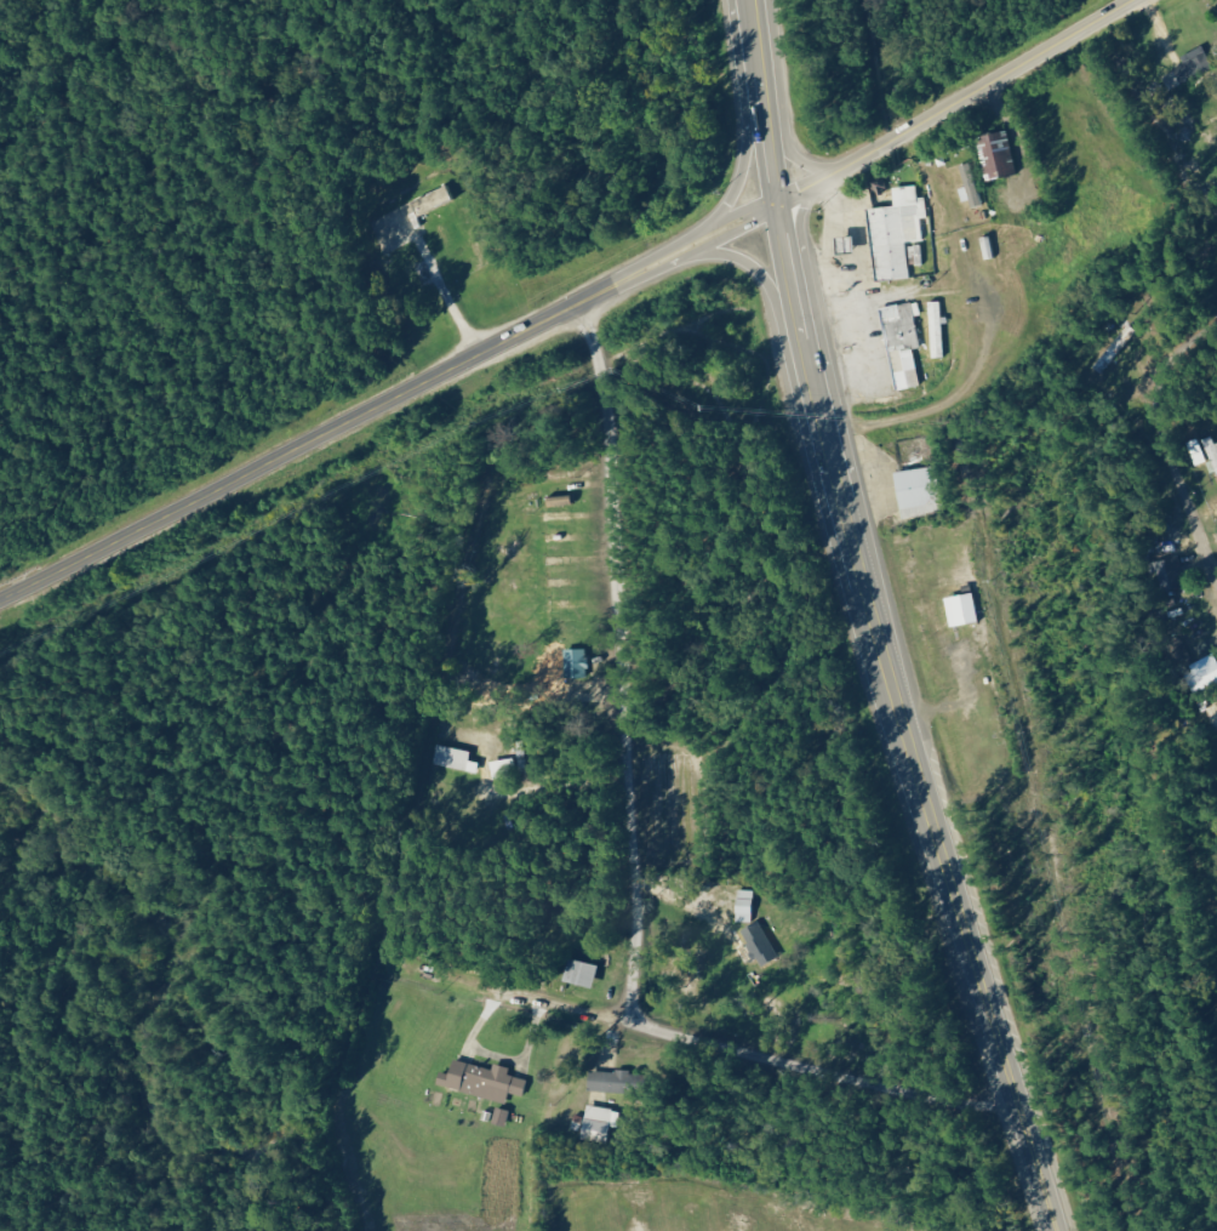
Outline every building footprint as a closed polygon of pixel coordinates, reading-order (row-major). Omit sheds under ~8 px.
[(989,181),(1020,174),(1010,132),(980,138),(989,181)] [(962,167),(967,189),(964,189),(969,210),(984,206),(973,164),(962,167)] [(870,210),(877,282),(911,278),(908,243),(925,241),(923,219),(929,218),(927,197),(920,198),(918,186),(895,189),(897,207),(870,210)] [(412,202),(418,217),(454,203),(447,188),(412,202)] [(914,264),(924,263),(922,249),(911,250),(914,264)] [(914,347),(922,346),(917,318),(922,317),(919,301),(882,308),(897,392),(921,387),(914,347)] [(933,345),(945,344),(942,302),(930,303),(933,345)] [(1215,436),(1206,440),(1216,469),(1216,441),(1215,436)] [(937,467),(896,473),(904,519),(944,512),(937,467)] [(1158,562),(1165,593),(1187,587),(1179,557),(1158,562)] [(948,598),(954,628),(981,622),(975,592),(948,598)] [(566,650),(567,677),(589,677),(588,649),(566,650)] [(473,752),(436,745),(432,765),(479,774),(482,763),(471,761),(473,752)] [(519,776),(517,759),(493,761),(495,779),(519,776)] [(763,968),(781,958),(762,922),(743,932),(763,968)] [(567,982),(596,989),(601,966),(572,959),(567,982)] [(439,1085),(509,1103),(511,1094),(525,1098),(529,1081),(510,1076),(512,1069),(496,1064),(494,1070),(456,1060),(452,1075),(442,1073),(439,1085)] [(635,1094),(636,1072),(592,1071),(591,1092),(635,1094)] [(620,1128),(623,1111),(589,1106),(583,1139),(610,1144),(613,1127),(620,1128)] [(508,1128),(513,1112),(498,1108),(494,1124),(508,1128)]
